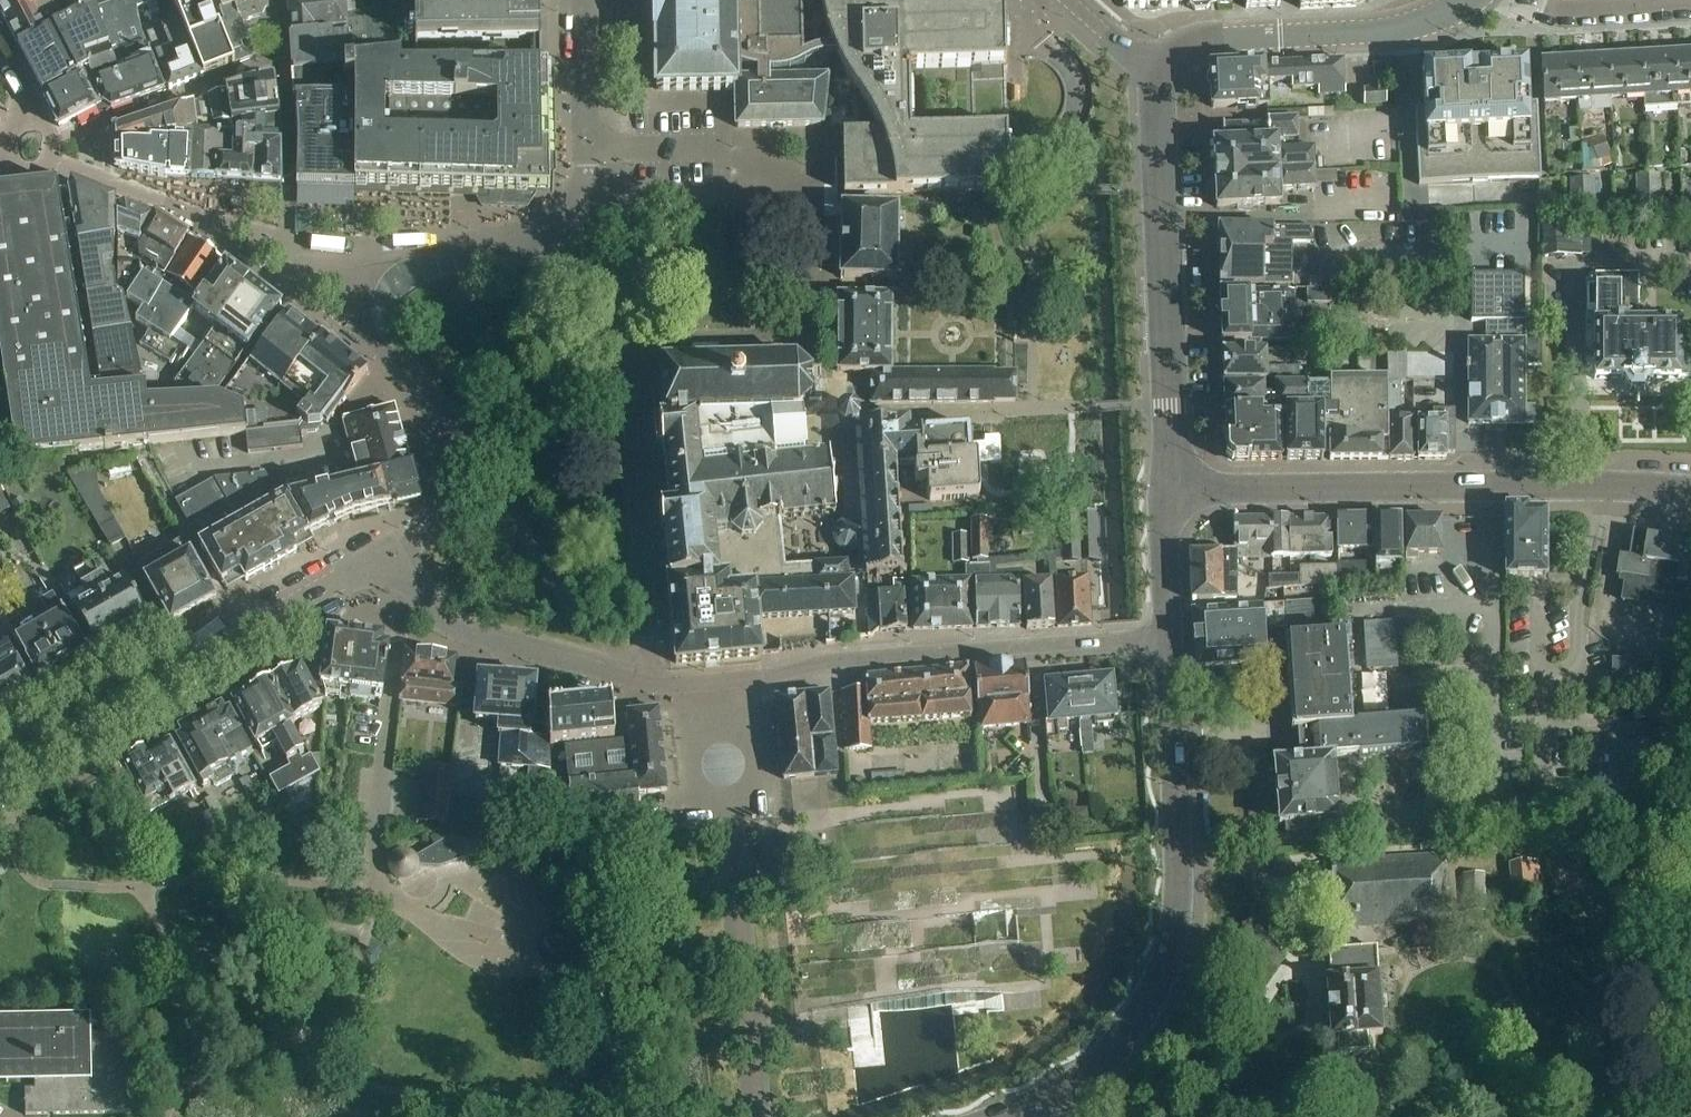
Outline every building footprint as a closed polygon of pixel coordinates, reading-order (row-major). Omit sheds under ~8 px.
[(9,31),(46,11),(42,5),(54,0),(56,4),(64,0),(0,0),(0,13),(8,28),(9,31)] [(19,49),(80,17),(79,14),(81,12),(82,14),(86,12),(85,8),(101,0),(64,0),(56,4),(54,0),(42,5),(46,11),(9,31),(19,49)] [(43,96),(88,69),(84,58),(108,51),(101,33),(103,31),(95,13),(118,3),(121,0),(101,0),(85,8),(86,12),(82,14),(81,12),(79,14),(80,17),(19,49),(43,96)] [(43,96),(59,128),(96,110),(103,105),(111,111),(164,91),(141,34),(136,9),(159,2),(164,0),(121,0),(118,3),(95,13),(103,31),(101,33),(108,51),(84,58),(88,69),(43,96)] [(171,0),(164,0),(159,2),(164,18),(167,27),(147,35),(161,71),(169,91),(200,79),(171,0)] [(200,79),(204,78),(249,61),(252,55),(241,25),(242,25),(242,24),(230,28),(229,27),(217,30),(212,16),(206,17),(200,0),(171,0),(200,79)] [(206,17),(212,16),(217,30),(229,27),(230,28),(242,24),(262,18),(266,10),(264,0),(200,0),(206,17)] [(291,37),(314,35),(314,38),(320,38),(320,41),(363,39),(362,25),(390,24),(390,10),(347,15),(346,0),(295,0),(288,1),(291,37)] [(390,10),(405,8),(404,0),(389,0),(390,10)] [(415,43),(494,41),(494,43),(520,43),(520,41),(541,41),(540,0),(414,0),(415,43)] [(821,1),(823,12),(824,18),(826,25),(827,32),(829,39),(833,48),(826,48),(821,49),(814,51),(808,53),(803,55),(802,0),(758,0),(757,1),(736,1),(736,0),(655,0),(656,77),(657,90),(735,89),(736,129),(823,127),(828,78),(769,79),(768,73),(785,72),(795,69),(801,65),(807,61),(811,60),(816,58),(824,57),(831,58),(836,57),(842,69),(848,79),(853,87),(864,102),(867,106),(870,113),(875,122),(877,125),(881,134),(843,135),(844,194),(942,192),(1008,191),(1007,165),(1007,131),(911,133),(909,68),(1005,66),(1004,7),(884,9),(884,0),(821,0),(821,1)] [(1194,13),(1206,12),(1206,11),(1210,8),(1211,7),(1232,5),(1231,0),(1188,0),(1188,3),(1188,9),(1189,9),(1194,12),(1194,13)] [(1246,10),(1279,8),(1279,0),(1245,0),(1246,10)] [(1327,0),(1300,0),(1300,11),(1328,10),(1327,0)] [(1328,10),(1355,8),(1355,5),(1360,5),(1364,2),(1364,0),(1327,0),(1328,10)] [(291,37),(293,74),(395,62),(392,33),(408,31),(405,8),(390,10),(390,24),(362,25),(363,39),(320,41),(320,38),(314,38),(314,35),(291,37)] [(1673,57),(1676,97),(1690,96),(1690,53),(1683,54),(1683,56),(1673,57)] [(1676,97),(1673,57),(1664,57),(1663,55),(1650,55),(1650,58),(1640,58),(1643,99),(1643,110),(1676,108),(1676,97)] [(1617,60),(1607,60),(1610,101),(1643,99),(1640,58),(1631,59),(1631,57),(1617,57),(1617,60)] [(1584,62),(1574,62),(1577,103),(1610,101),(1607,60),(1598,61),(1597,58),(1584,59),(1584,62)] [(1577,103),(1574,62),(1565,63),(1564,60),(1551,61),(1551,64),(1541,64),(1544,105),(1577,103)] [(354,188),(354,189),(387,190),(484,193),(488,200),(523,201),(536,180),(549,180),(548,167),(549,167),(547,85),(541,85),(541,72),(538,72),(538,70),(506,71),(506,72),(503,72),(503,71),(472,70),(472,73),(416,73),(416,70),(401,70),(400,61),(395,62),(293,74),(295,101),(354,102),(354,188)] [(1210,67),(1212,109),(1258,107),(1258,106),(1268,106),(1267,85),(1290,83),(1291,91),(1304,90),(1317,89),(1318,97),(1345,95),(1343,63),(1264,66),(1263,64),(1210,67)] [(1424,113),(1415,114),(1418,187),(1540,181),(1537,108),(1528,109),(1526,65),(1469,68),(1469,66),(1422,68),(1424,113)] [(232,91),(232,124),(280,117),(275,81),(270,78),(232,91)] [(1363,91),(1364,107),(1386,106),(1386,90),(1385,90),(1384,79),(1369,80),(1370,91),(1363,91)] [(192,181),(220,182),(219,160),(232,160),(232,124),(232,91),(209,98),(209,99),(193,105),(197,133),(197,134),(192,134),(191,141),(192,181)] [(353,188),(354,188),(354,102),(295,101),(298,144),(299,144),(297,186),(353,187),(353,188)] [(197,133),(193,105),(193,104),(135,124),(135,123),(114,131),(115,146),(151,142),(156,142),(155,138),(197,133)] [(219,160),(220,182),(254,184),(281,185),(280,128),(280,119),(280,117),(232,124),(232,160),(219,160)] [(1214,144),(1216,177),(1314,173),(1313,153),(1283,154),(1283,142),(1298,141),(1297,121),(1267,122),(1267,124),(1223,126),(1224,144),(1214,144)] [(1611,158),(1603,138),(1586,145),(1580,145),(1582,175),(1603,174),(1603,169),(1612,165),(1610,158),(1611,158)] [(166,179),(192,181),(191,141),(168,140),(167,148),(165,148),(166,179)] [(139,174),(166,179),(165,148),(151,147),(151,142),(115,146),(115,148),(116,166),(119,171),(139,175),(139,174)] [(1314,173),(1216,177),(1218,209),(1279,206),(1279,193),(1314,192),(1314,173)] [(1636,177),(1637,192),(1648,192),(1648,176),(1636,177)] [(1659,176),(1648,176),(1648,192),(1660,191),(1659,176)] [(1570,181),(1571,196),(1582,196),(1581,180),(1570,181)] [(1593,180),(1581,180),(1582,196),(1593,195),(1593,180)] [(68,184),(102,392),(144,387),(141,374),(133,338),(129,323),(128,323),(122,298),(115,293),(113,263),(114,202),(68,184)] [(1,359),(17,460),(246,435),(244,410),(220,400),(218,399),(168,401),(148,402),(144,388),(144,387),(102,392),(91,393),(59,196),(61,195),(60,186),(57,186),(57,185),(0,190),(0,340),(3,358),(1,359)] [(1660,191),(1648,192),(1649,207),(1661,206),(1660,191)] [(1648,192),(1637,192),(1638,208),(1649,207),(1648,192)] [(1593,195),(1582,196),(1583,211),(1594,210),(1593,195)] [(1582,196),(1571,196),(1572,212),(1583,211),(1582,196)] [(160,294),(155,291),(158,285),(158,284),(150,280),(152,276),(144,271),(148,265),(140,261),(138,248),(155,217),(125,206),(118,208),(117,293),(145,310),(138,322),(170,343),(193,310),(196,306),(183,299),(176,312),(156,301),(160,294)] [(840,279),(896,280),(898,209),(842,208),(840,279)] [(1425,213),(1401,208),(1402,226),(1453,225),(1454,213),(1425,213)] [(187,237),(155,217),(138,248),(140,261),(148,265),(144,271),(152,276),(150,280),(158,284),(163,275),(164,275),(187,237)] [(1543,228),(1544,259),(1580,257),(1578,226),(1543,228)] [(1220,286),(1292,287),(1292,244),(1313,244),(1313,229),(1218,228),(1218,252),(1220,252),(1220,262),(1218,266),(1218,272),(1220,276),(1220,286)] [(173,266),(168,276),(198,298),(224,263),(209,252),(190,239),(173,266)] [(225,264),(200,299),(196,306),(193,310),(216,328),(249,282),(225,264)] [(1468,373),(1468,425),(1524,425),(1524,424),(1534,424),(1534,409),(1524,409),(1524,368),(1541,368),(1541,323),(1524,323),(1524,276),(1471,276),(1471,323),(1485,323),(1485,344),(1468,344),(1468,368),(1465,368),(1465,373),(1468,373)] [(1638,315),(1638,277),(1595,276),(1595,292),(1588,292),(1587,311),(1595,311),(1595,325),(1593,325),(1593,380),(1621,380),(1629,392),(1643,392),(1651,380),(1679,380),(1679,378),(1690,378),(1690,328),(1678,327),(1678,325),(1670,325),(1670,315),(1638,315)] [(195,357),(184,372),(175,384),(175,395),(217,393),(281,306),(249,282),(216,328),(195,357)] [(1306,292),(1307,304),(1334,302),(1333,291),(1306,292)] [(1220,294),(1222,343),(1294,342),(1292,293),(1220,294)] [(837,373),(839,373),(870,373),(871,405),(994,405),(994,403),(1015,402),(1015,374),(994,374),(993,372),(890,371),(891,297),(840,297),(838,297),(837,373)] [(249,362),(220,400),(244,410),(246,435),(248,455),(303,449),(301,435),(316,433),(324,423),(326,425),(366,373),(367,373),(368,372),(290,311),(289,312),(290,313),(251,363),(249,362)] [(1222,353),(1224,382),(1299,381),(1298,368),(1266,368),(1265,353),(1222,353)] [(1388,353),(1387,382),(1406,382),(1406,353),(1388,353)] [(670,508),(660,509),(662,530),(665,530),(666,534),(670,580),(668,580),(676,665),(762,657),(759,621),(760,621),(795,619),(855,616),(853,583),(848,583),(847,565),(785,569),(780,522),(782,522),(782,521),(836,514),(829,456),(775,463),(775,462),(772,462),(771,446),(774,446),(776,445),(777,444),(778,444),(779,443),(780,442),(781,440),(782,438),(782,437),(782,436),(782,435),(782,433),(782,432),(782,431),(781,430),(780,427),(778,426),(776,424),(775,424),(772,423),(770,423),(769,415),(771,415),(771,410),(798,409),(812,394),(811,373),(796,359),(663,363),(664,417),(659,417),(660,423),(655,423),(657,444),(662,444),(662,449),(664,449),(670,508)] [(1323,412),(1322,451),(1329,450),(1329,460),(1329,462),(1387,462),(1387,382),(1330,382),(1330,387),(1330,412),(1323,412)] [(1388,385),(1389,462),(1413,462),(1413,422),(1400,422),(1400,385),(1388,385)] [(1224,387),(1225,413),(1261,412),(1308,412),(1308,387),(1308,386),(1275,386),(1275,398),(1262,398),(1262,386),(1224,387)] [(167,387),(144,388),(148,402),(168,401),(167,387)] [(1261,412),(1261,421),(1279,421),(1285,421),(1285,462),(1323,462),(1323,460),(1322,451),(1323,412),(1330,412),(1330,387),(1308,387),(1308,412),(1261,412)] [(839,423),(841,425),(848,524),(846,524),(844,525),(841,526),(837,529),(836,532),(835,534),(835,537),(836,542),(838,546),(841,549),(842,550),(845,551),(847,552),(849,552),(850,556),(853,556),(852,552),(864,551),(866,576),(876,575),(876,579),(879,579),(879,575),(900,574),(900,577),(903,577),(903,573),(906,573),(906,570),(902,570),(901,548),(905,548),(905,545),(901,545),(899,524),(903,523),(903,520),(899,521),(898,498),(901,498),(901,495),(897,495),(896,474),(914,472),(915,482),(917,484),(926,483),(928,501),(930,502),(972,500),(972,510),(1096,502),(1090,407),(967,415),(968,429),(910,432),(909,422),(868,424),(867,416),(860,417),(859,413),(858,412),(857,410),(856,409),(855,407),(852,406),(850,405),(848,405),(846,406),(843,407),(841,408),(840,409),(838,412),(837,413),(837,416),(837,418),(838,421),(839,423)] [(360,482),(290,499),(289,499),(310,534),(354,514),(396,504),(397,509),(421,504),(395,408),(343,422),(360,482)] [(1261,412),(1225,413),(1227,442),(1227,457),(1234,463),(1234,462),(1249,462),(1264,462),(1281,462),(1279,421),(1261,421),(1261,412)] [(1418,462),(1445,462),(1445,455),(1454,455),(1454,412),(1433,412),(1433,423),(1417,423),(1418,462)] [(107,467),(111,480),(137,473),(134,460),(107,467)] [(68,475),(111,548),(126,541),(99,491),(97,469),(68,475)] [(265,476),(215,481),(231,507),(236,505),(245,520),(244,521),(272,568),(297,554),(292,545),(310,534),(289,499),(290,499),(288,496),(287,496),(278,480),(270,485),(265,476)] [(231,507),(215,481),(214,481),(176,503),(222,584),(240,574),(245,583),(272,568),(244,521),(245,520),(236,505),(231,507)] [(29,513),(21,501),(12,506),(19,518),(29,513)] [(1505,579),(1545,579),(1545,514),(1526,514),(1526,510),(1505,510),(1506,568),(1505,579)] [(18,519),(26,533),(37,527),(29,513),(19,518),(18,519)] [(1102,563),(1099,513),(1060,515),(1062,554),(987,561),(987,567),(989,567),(990,582),(997,581),(996,568),(1048,563),(1050,583),(1051,583),(1051,584),(1055,583),(1057,583),(1056,580),(1057,580),(1056,562),(1062,561),(1063,565),(1102,563)] [(1373,552),(1373,551),(1373,520),(1373,519),(1337,520),(1338,552),(1373,552)] [(1376,551),(1376,564),(1377,564),(1377,579),(1401,580),(1400,519),(1375,519),(1375,520),(1373,520),(1373,551),(1376,551)] [(1405,519),(1406,560),(1416,560),(1416,555),(1442,555),(1441,519),(1405,519)] [(1233,521),(1234,554),(1235,554),(1235,559),(1236,559),(1271,559),(1270,520),(1233,521)] [(1330,520),(1270,520),(1271,559),(1290,559),(1331,558),(1330,520)] [(972,521),(973,563),(978,563),(978,568),(987,567),(987,561),(986,521),(972,521)] [(1633,533),(1628,560),(1619,558),(1616,577),(1620,578),(1620,582),(1625,583),(1622,602),(1644,606),(1646,594),(1690,601),(1690,543),(1633,533)] [(952,537),(953,566),(969,566),(968,537),(952,537)] [(170,624),(171,625),(216,600),(215,598),(215,599),(190,555),(182,541),(161,553),(157,547),(147,552),(151,559),(139,566),(147,580),(145,580),(171,624),(170,624)] [(1189,555),(1191,582),(1223,581),(1223,583),(1235,583),(1236,584),(1236,559),(1235,559),(1235,554),(1234,554),(1189,555)] [(72,610),(96,651),(100,649),(103,650),(110,646),(110,643),(114,641),(113,639),(129,630),(130,632),(134,629),(137,631),(143,627),(144,624),(148,621),(124,580),(107,589),(93,564),(74,574),(89,600),(72,610)] [(1377,564),(1376,564),(1337,564),(1338,585),(1348,585),(1348,583),(1377,582),(1377,579),(1377,564)] [(966,581),(912,582),(913,631),(1020,628),(1020,626),(1020,588),(1019,581),(997,581),(990,582),(989,567),(987,567),(978,568),(965,568),(966,581)] [(1269,578),(1269,592),(1337,586),(1337,567),(1299,568),(1299,577),(1269,578)] [(1056,580),(1057,583),(1055,583),(1056,598),(1052,599),(1053,614),(1057,614),(1057,627),(1058,629),(1091,627),(1088,578),(1057,580),(1056,580)] [(1223,581),(1191,582),(1191,602),(1236,601),(1236,584),(1235,583),(1223,583),(1223,581)] [(1023,587),(1020,588),(1020,626),(1026,625),(1026,632),(1053,630),(1053,627),(1057,627),(1057,614),(1053,614),(1052,599),(1056,598),(1055,583),(1051,584),(1051,583),(1050,583),(1023,585),(1023,587)] [(868,637),(869,640),(871,640),(871,639),(880,633),(880,634),(887,633),(906,631),(904,592),(878,594),(878,596),(868,596),(871,637),(868,637)] [(53,622),(41,629),(65,672),(80,663),(81,657),(80,656),(86,652),(86,651),(65,615),(64,615),(53,596),(42,603),(53,622)] [(1192,612),(1196,669),(1266,664),(1265,632),(1314,629),(1313,605),(1192,612)] [(795,619),(760,621),(765,664),(727,668),(728,682),(729,690),(742,819),(799,813),(801,815),(857,870),(861,920),(870,1000),(870,1006),(872,1006),(873,1011),(951,1003),(982,1000),(981,991),(972,910),(971,901),(962,816),(892,823),(863,811),(837,800),(835,777),(837,776),(833,740),(829,695),(826,695),(823,661),(820,634),(797,637),(795,619)] [(65,672),(41,629),(28,636),(20,621),(8,628),(17,642),(16,643),(37,679),(37,680),(43,677),(44,679),(51,680),(65,672)] [(1364,625),(1367,671),(1397,669),(1394,623),(1364,625)] [(345,696),(351,696),(360,637),(328,633),(321,686),(324,687),(327,696),(339,698),(340,689),(346,689),(345,696)] [(351,696),(350,699),(370,702),(371,692),(376,693),(375,699),(381,700),(382,694),(383,694),(389,650),(382,649),(383,639),(360,637),(351,696)] [(1356,721),(1356,727),(1351,727),(1346,638),(1285,642),(1291,733),(1298,732),(1299,762),(1274,763),(1274,766),(1267,773),(1268,783),(1276,788),(1279,826),(1284,826),(1285,836),(1332,833),(1331,823),(1337,822),(1332,760),(1358,758),(1358,763),(1425,758),(1422,716),(1356,721)] [(0,652),(0,697),(3,703),(12,698),(18,699),(29,693),(28,693),(30,688),(31,687),(8,647),(0,652)] [(458,657),(406,652),(400,702),(460,708),(462,688),(455,687),(456,674),(458,657)] [(1611,661),(1611,701),(1631,700),(1632,662),(1611,661)] [(1028,701),(1029,700),(1026,664),(1012,665),(988,667),(988,668),(974,669),(977,705),(978,705),(981,730),(1030,726),(1028,701)] [(842,693),(845,752),(871,751),(869,724),(922,722),(970,718),(970,717),(971,717),(967,668),(937,671),(867,678),(867,691),(842,693)] [(291,672),(271,683),(294,726),(295,726),(294,724),(320,710),(320,705),(301,669),(292,674),(291,672)] [(498,737),(502,737),(499,767),(502,767),(529,769),(546,771),(549,739),(530,738),(531,727),(533,727),(537,681),(478,677),(475,723),(499,724),(498,737)] [(1057,723),(1080,721),(1081,721),(1077,683),(1078,683),(1078,677),(1057,679),(1058,684),(1047,685),(1050,723),(1045,723),(1046,741),(1058,740),(1057,723)] [(1081,721),(1080,721),(1083,756),(1093,755),(1090,724),(1094,723),(1094,726),(1114,724),(1114,718),(1120,717),(1119,698),(1112,698),(1111,680),(1078,683),(1077,683),(1081,721)] [(294,726),(271,683),(232,704),(256,747),(258,746),(262,754),(277,746),(290,769),(270,781),(279,797),(320,774),(311,758),(302,763),(300,760),(304,757),(303,755),(289,729),(294,726)] [(548,709),(550,747),(614,741),(611,702),(548,709)] [(227,770),(252,756),(230,715),(225,717),(221,711),(180,733),(184,740),(178,744),(203,790),(213,785),(214,787),(217,788),(231,781),(231,778),(227,770)] [(628,714),(630,736),(618,737),(617,745),(566,750),(573,820),(638,812),(637,796),(667,793),(659,711),(628,714)] [(123,766),(114,771),(118,788),(131,781),(145,807),(145,806),(151,816),(170,806),(190,795),(193,800),(198,798),(195,793),(195,792),(170,747),(146,760),(142,754),(122,765),(123,766)] [(424,812),(426,812),(447,814),(452,772),(429,769),(424,812)] [(529,769),(527,792),(539,793),(540,780),(545,781),(546,771),(529,769)] [(539,807),(556,808),(557,781),(545,781),(540,780),(539,793),(539,807)] [(200,805),(208,820),(218,814),(209,799),(200,805)] [(1088,823),(1074,824),(1074,837),(1089,837),(1088,823)] [(220,832),(197,844),(200,850),(228,846),(220,832)] [(414,860),(414,859),(412,857),(411,856),(409,855),(408,854),(405,854),(403,854),(401,854),(399,855),(397,856),(396,856),(394,858),(393,859),(392,861),(391,864),(391,866),(391,868),(391,870),(392,871),(393,873),(394,874),(395,876),(397,877),(399,878),(400,879),(403,879),(405,879),(407,878),(408,878),(410,877),(412,875),(413,874),(415,871),(415,869),(416,867),(440,869),(465,860),(465,842),(444,842),(414,860)] [(1332,863),(1336,931),(1450,923),(1446,856),(1332,863)] [(1542,892),(1539,863),(1494,871),(1497,896),(1542,892)] [(1463,875),(1464,914),(1485,914),(1484,875),(1463,875)] [(1368,1037),(1382,1035),(1376,950),(1329,953),(1331,980),(1327,980),(1331,1039),(1337,1039),(1338,1055),(1369,1053),(1368,1037)] [(26,1116),(131,1115),(131,1091),(133,1091),(131,1035),(92,1036),(92,1022),(0,1024),(0,1079),(35,1079),(36,1091),(25,1091),(26,1116)]
